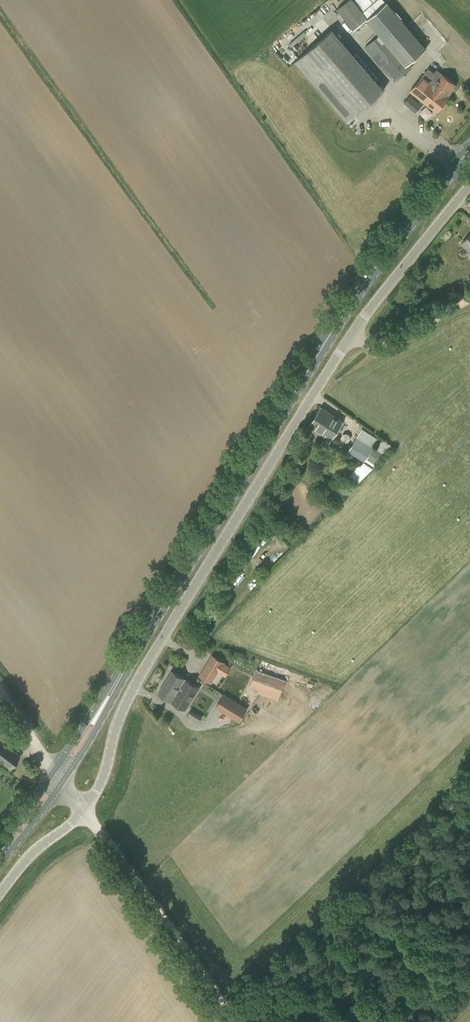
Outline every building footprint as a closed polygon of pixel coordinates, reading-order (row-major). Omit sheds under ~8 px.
[(386,74),(388,72),(396,80),(412,67),(408,63),(426,47),(387,1),(386,2),(384,0),(348,0),(337,9),(353,30),(366,19),(379,34),(364,47),(368,52),(386,74)] [(293,62),(345,122),(383,89),(331,29),(293,62)] [(428,68),(423,75),(438,86),(437,88),(441,91),(438,94),(445,100),(448,96),(446,95),(455,84),(437,69),(434,73),(428,68)] [(438,86),(423,75),(411,91),(436,111),(445,100),(438,94),(441,91),(437,88),(438,86)] [(422,104),(410,95),(404,102),(415,112),(422,104)] [(469,250),(469,233),(462,243),(469,250)] [(343,421),(321,407),(309,425),(325,435),(322,439),(328,443),(343,421)] [(364,462),(366,459),(377,466),(385,453),(374,446),(379,438),(362,428),(347,452),(364,462)] [(321,463),(329,468),(328,470),(333,474),(335,470),(335,471),(341,461),(327,453),(321,463)] [(198,676),(211,684),(225,662),(212,654),(198,676)] [(156,691),(169,699),(176,689),(180,691),(186,682),(188,684),(189,681),(170,669),(156,691)] [(260,690),(258,694),(278,701),(286,680),(256,669),(250,686),(260,690)] [(176,689),(169,699),(186,710),(200,688),(189,681),(188,684),(186,682),(180,691),(176,689)] [(248,708),(223,693),(215,707),(239,722),(248,708)] [(191,709),(186,716),(198,723),(202,716),(191,709)] [(1,763),(2,762),(9,768),(10,767),(12,767),(14,765),(13,764),(19,755),(0,740),(0,763),(1,763)]
